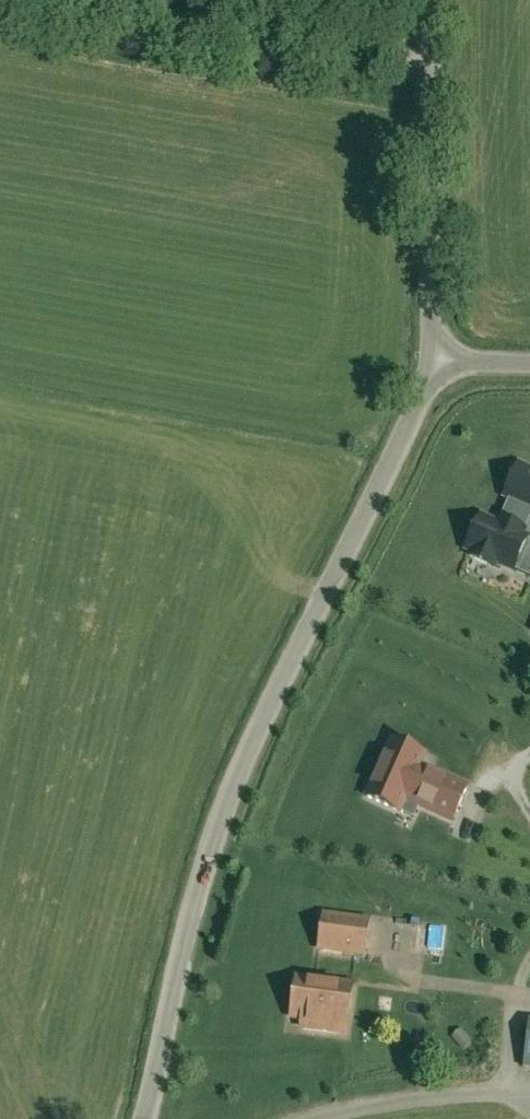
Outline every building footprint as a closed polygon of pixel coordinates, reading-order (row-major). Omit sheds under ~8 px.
[(505,507),(529,517),(529,499),(512,491),(505,507)] [(525,530),(500,519),(498,524),(481,516),(466,550),(472,552),(469,558),(495,569),(497,564),(514,571),(528,541),(522,538),(525,530)] [(450,832),(466,793),(396,763),(407,735),(374,721),(338,804),(376,819),(381,805),(450,832)] [(364,956),(368,921),(325,915),(320,950),(364,956)] [(353,984),(294,976),(289,1020),(300,1022),(299,1030),(346,1037),(353,984)]
